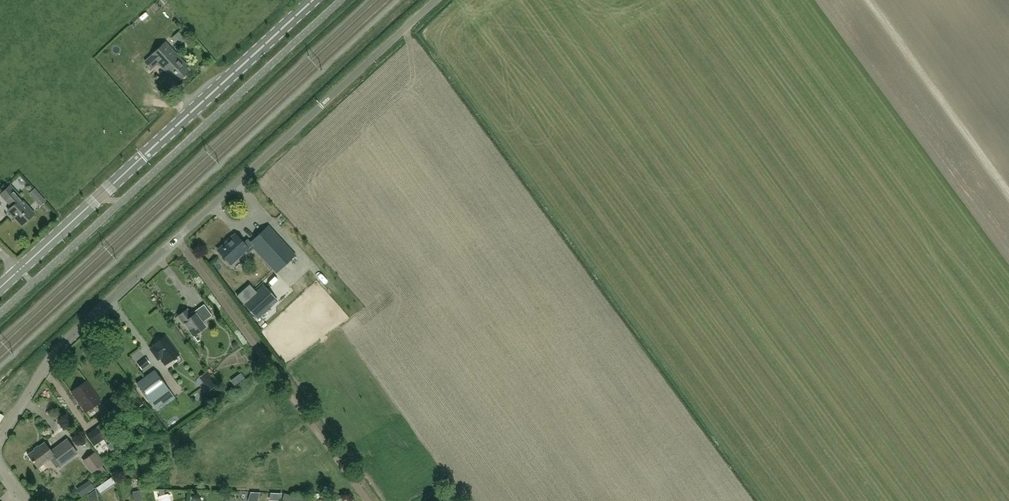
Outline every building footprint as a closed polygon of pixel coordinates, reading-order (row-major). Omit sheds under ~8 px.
[(171,38),(179,46),(186,39),(178,31),(171,38)] [(152,68),(158,63),(171,76),(172,75),(178,81),(189,70),(185,66),(187,65),(165,42),(146,61),(152,68)] [(1,193),(6,199),(12,206),(8,210),(22,225),(35,214),(21,198),(21,197),(10,185),(1,193)] [(34,189),(30,193),(41,205),(45,201),(34,189)] [(296,255),(268,225),(251,242),(248,239),(244,243),(235,234),(224,244),(225,246),(219,252),(231,264),(243,253),(245,256),(254,248),(277,273),(296,255)] [(249,285),(237,296),(244,303),(257,318),(276,301),(263,286),(256,293),(249,285)] [(195,313),(192,316),(187,309),(178,316),(183,323),(184,322),(193,335),(206,326),(203,322),(212,315),(204,304),(194,311),(195,313)] [(165,365),(179,354),(166,335),(151,346),(153,348),(151,349),(158,360),(160,358),(165,365)] [(146,357),(138,364),(142,369),(150,362),(146,357)] [(154,370),(137,383),(150,402),(168,389),(154,370)] [(200,382),(203,387),(214,379),(210,374),(200,382)] [(101,401),(87,380),(71,391),(86,412),(101,401)] [(47,389),(41,395),(49,402),(54,397),(47,389)] [(108,435),(101,425),(87,435),(94,445),(108,435)] [(78,453),(67,439),(51,450),(45,442),(28,454),(38,467),(55,455),(62,465),(78,453)] [(95,452),(83,461),(92,472),(103,464),(95,452)] [(103,483),(97,487),(102,494),(108,490),(103,483)] [(95,490),(88,495),(89,500),(90,500),(97,499),(95,490)]
